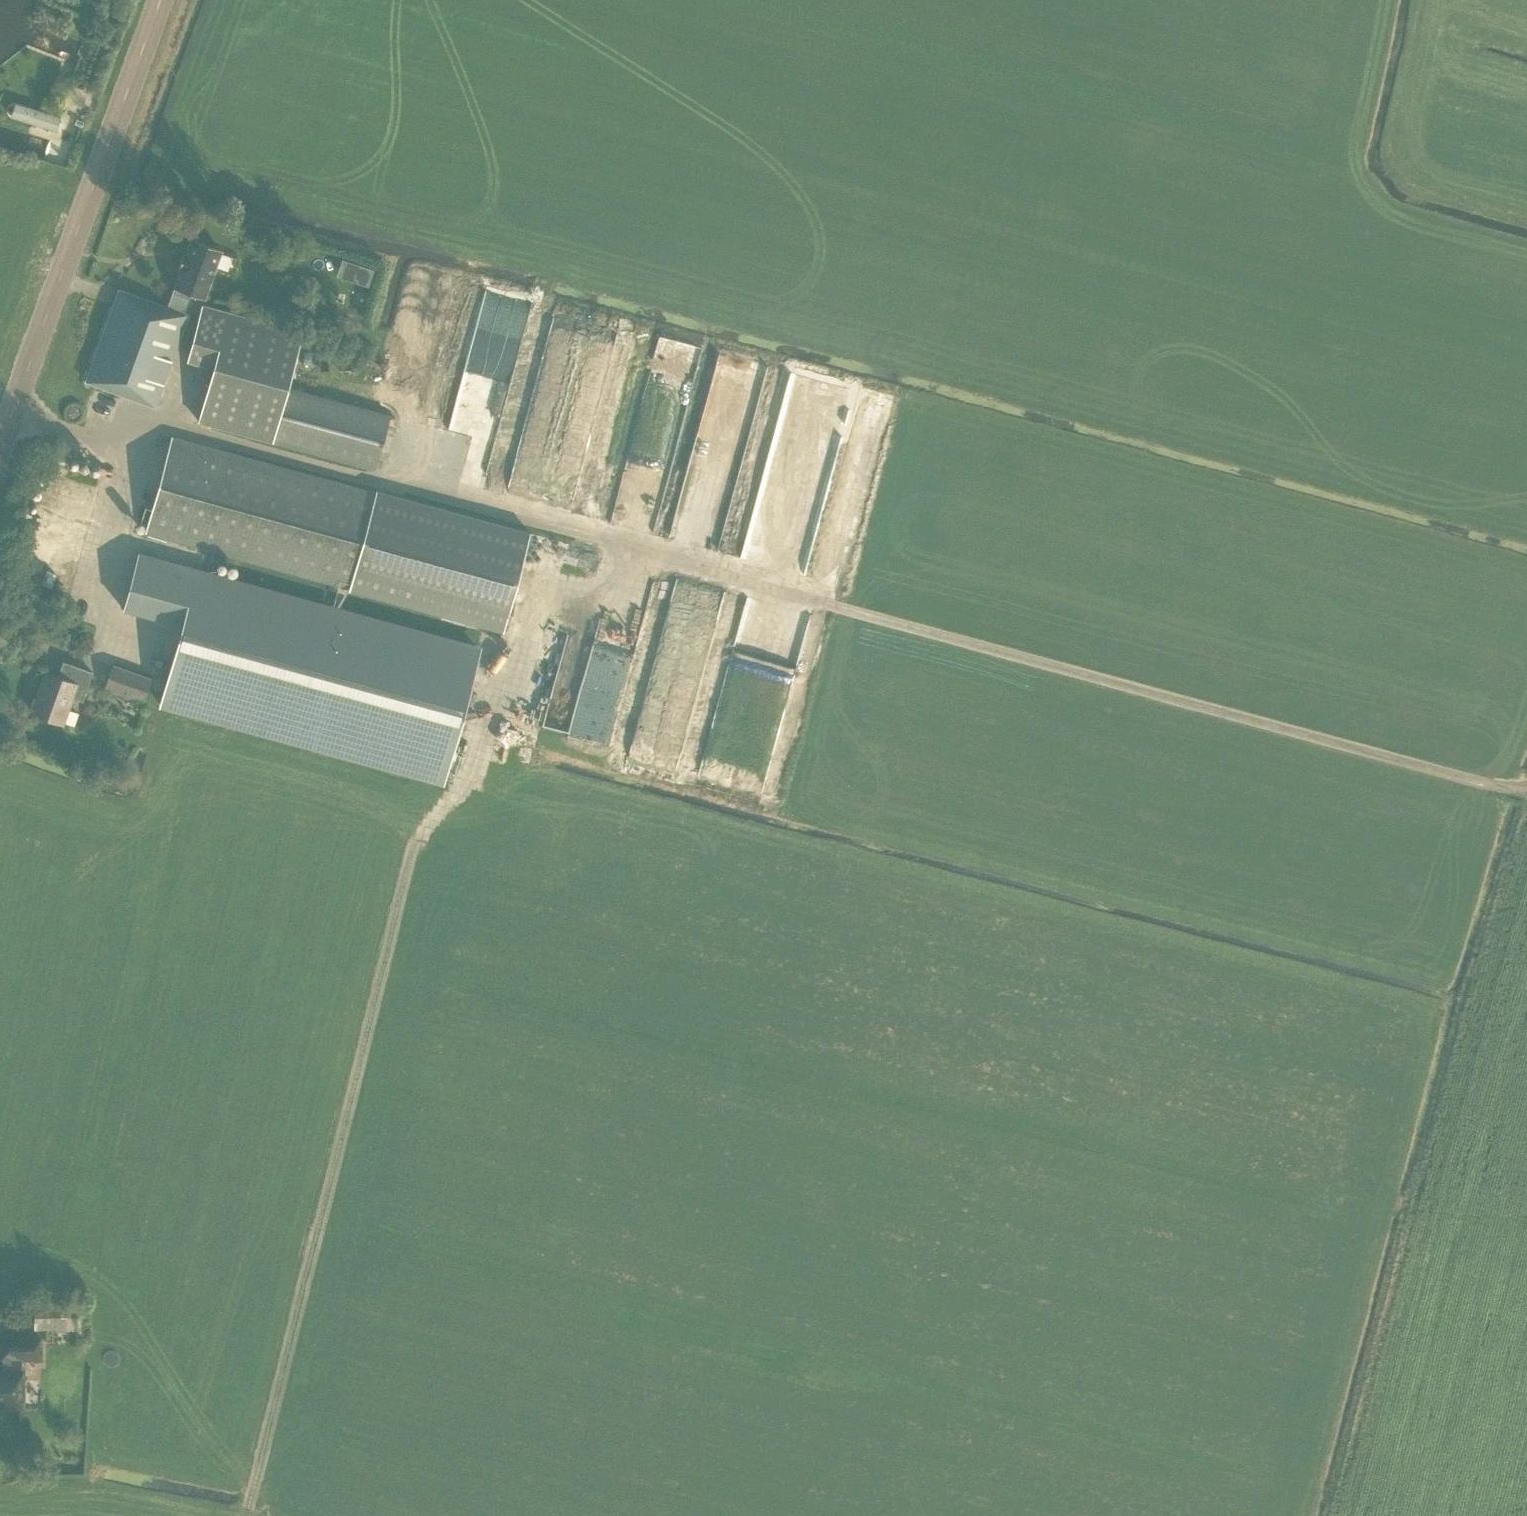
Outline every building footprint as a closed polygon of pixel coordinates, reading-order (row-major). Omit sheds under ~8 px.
[(56,131),(61,117),(15,103),(11,118),(56,131)] [(223,250),(191,239),(186,253),(184,252),(177,271),(179,271),(173,287),(174,287),(167,307),(122,290),(88,382),(156,407),(189,314),(184,312),(191,293),(205,298),(223,250)] [(302,332),(201,304),(186,362),(211,369),(197,422),(375,471),(390,415),(288,387),(302,332)] [(553,316),(518,466),(545,472),(580,322),(553,316)] [(639,332),(608,325),(566,499),(597,506),(639,332)] [(666,449),(691,348),(657,339),(615,509),(637,514),(633,529),(666,537),(687,455),(666,449)] [(789,376),(750,553),(778,559),(817,383),(789,376)] [(752,403),(757,391),(743,386),(738,397),(752,403)] [(838,589),(877,397),(845,390),(805,583),(838,589)] [(531,535),(376,493),(169,437),(143,534),(504,632),(531,535)] [(45,472),(41,488),(52,491),(56,475),(45,472)] [(479,644),(137,551),(122,606),(178,622),(156,705),(441,782),(479,644)] [(629,750),(662,758),(694,613),(661,606),(629,750)] [(737,785),(770,794),(815,619),(782,611),(737,785)] [(708,651),(684,771),(718,778),(742,658),(708,651)] [(65,661),(58,678),(45,673),(30,714),(62,725),(72,697),(82,701),(93,672),(65,661)] [(151,678),(112,664),(103,689),(143,703),(151,678)] [(34,1304),(34,1329),(76,1329),(77,1304),(34,1304)] [(0,1369),(0,1405),(22,1405),(21,1369),(20,1369),(19,1357),(38,1356),(38,1334),(0,1335),(0,1357),(1,1369),(0,1369)]
